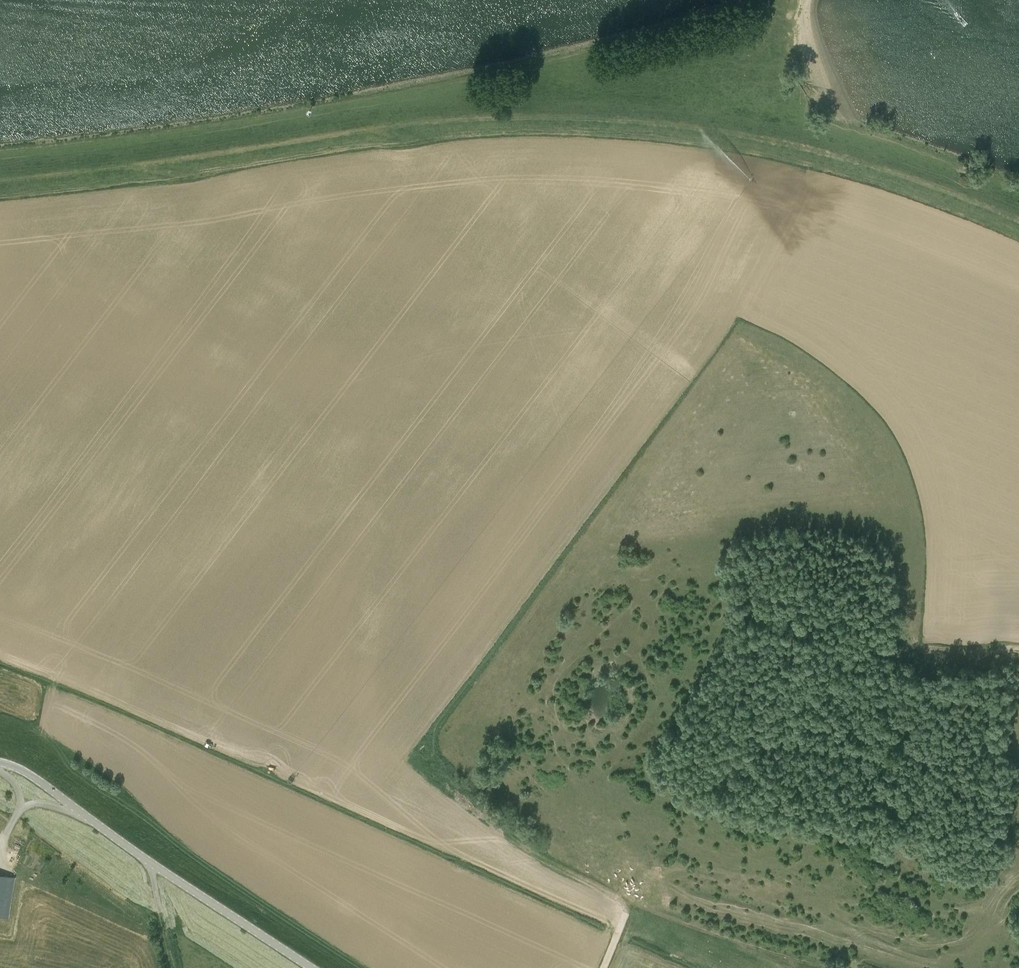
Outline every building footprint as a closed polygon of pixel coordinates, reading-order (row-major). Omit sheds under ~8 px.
[(8,918),(15,877),(0,874),(0,916),(8,918)]
